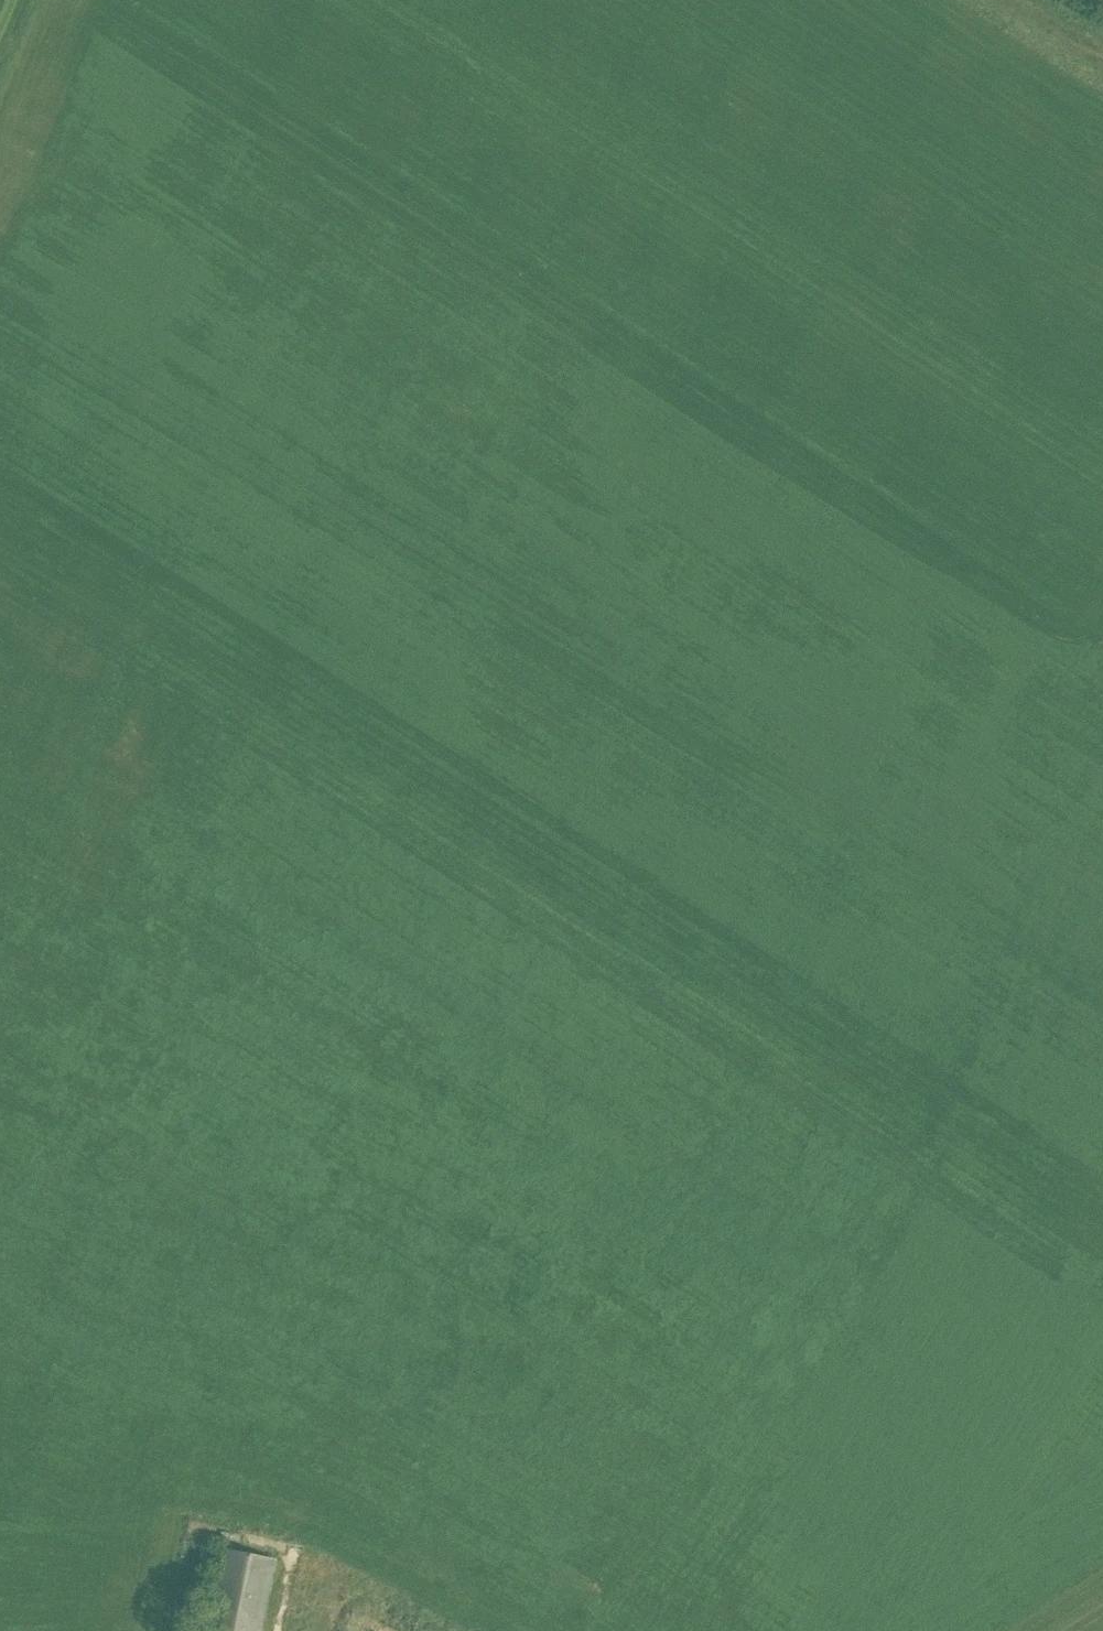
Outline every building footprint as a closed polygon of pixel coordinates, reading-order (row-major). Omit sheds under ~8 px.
[(209,1630),(263,1630),(278,1559),(225,1548),(209,1630)]
